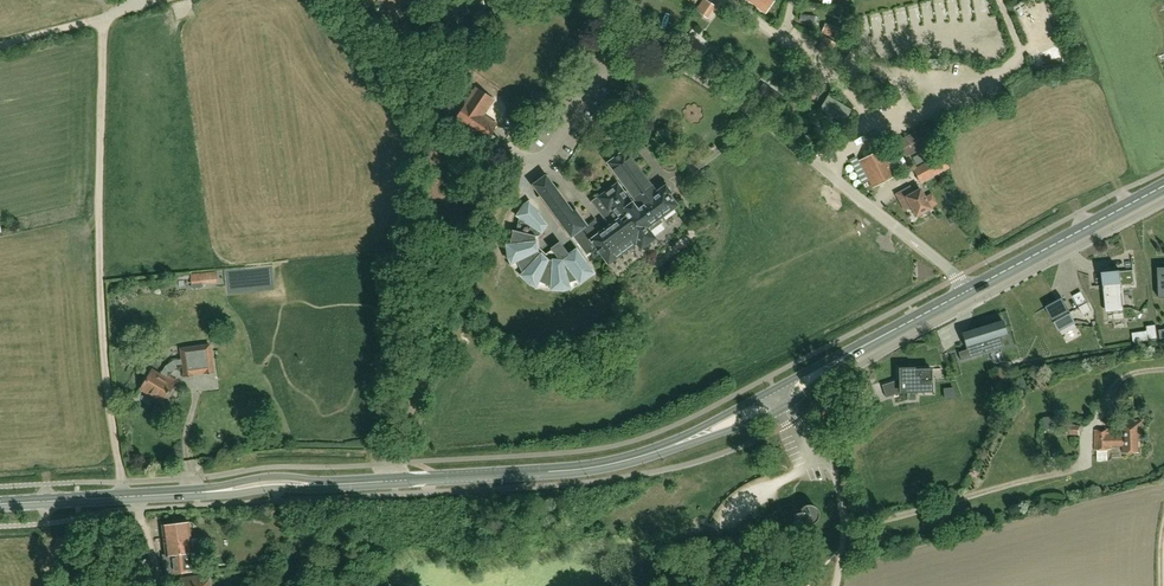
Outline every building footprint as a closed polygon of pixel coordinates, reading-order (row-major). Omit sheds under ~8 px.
[(483,0),(461,0),(461,1),(458,2),(462,15),(469,13),(486,7),(483,0)] [(715,1),(712,0),(700,0),(695,10),(708,16),(715,1)] [(765,14),(774,1),(772,0),(746,0),(765,14)] [(687,34),(680,43),(700,59),(707,50),(687,34)] [(816,45),(827,51),(833,41),(822,35),(816,45)] [(853,48),(831,52),(834,65),(855,61),(853,48)] [(756,93),(777,108),(784,99),(763,83),(756,93)] [(454,121),(485,141),(496,125),(482,116),(492,100),(476,89),(454,121)] [(828,95),(820,109),(844,124),(852,110),(828,95)] [(924,127),(898,141),(906,157),(933,143),(924,127)] [(881,150),(859,161),(872,187),(895,176),(894,174),(903,170),(897,158),(888,162),(881,150)] [(575,243),(586,258),(598,249),(608,263),(636,242),(640,248),(653,239),(645,228),(675,206),(663,189),(656,194),(625,151),(608,163),(628,191),(623,194),(617,185),(594,202),(611,226),(604,231),(595,219),(586,225),(575,211),(572,213),(545,177),(532,186),(575,243)] [(928,160),(916,167),(912,169),(920,184),(936,175),(928,160)] [(916,216),(922,213),(924,214),(929,212),(930,209),(929,206),(924,197),(920,189),(914,192),(911,186),(899,192),(896,193),(905,210),(908,208),(911,207),(916,216)] [(550,249),(551,251),(559,261),(547,260),(537,250),(535,236),(539,236),(546,225),(529,202),(524,206),(517,216),(518,216),(519,217),(516,231),(512,230),(512,231),(513,231),(509,246),(507,246),(507,245),(506,245),(508,258),(511,264),(516,261),(523,274),(521,275),(520,276),(530,284),(536,287),(538,281),(551,287),(551,289),(551,290),(563,291),(570,289),(568,283),(578,280),(580,283),(579,283),(580,284),(594,273),(576,250),(569,255),(559,242),(550,249)] [(674,224),(679,218),(672,213),(667,219),(674,224)] [(666,225),(663,232),(670,235),(673,227),(666,225)] [(620,255),(614,259),(618,265),(624,261),(620,255)] [(1124,311),(1122,285),(1135,284),(1134,269),(1102,272),(1106,313),(1124,311)] [(1059,331),(1076,322),(1063,298),(1046,307),(1059,331)] [(1092,311),(1087,303),(1084,305),(1079,307),(1083,315),(1092,311)] [(1001,336),(1007,334),(1002,320),(977,328),(961,333),(962,335),(966,350),(958,352),(961,360),(996,349),(993,339),(1001,336)] [(1158,325),(1148,326),(1150,341),(1160,339),(1158,325)] [(166,375),(169,371),(170,372),(177,367),(176,365),(182,364),(183,377),(194,375),(204,373),(204,374),(215,372),(211,344),(180,348),(181,360),(174,360),(166,366),(160,376),(151,371),(140,390),(163,404),(176,381),(166,375)] [(899,389),(899,393),(932,392),(931,369),(915,369),(915,367),(906,368),(906,369),(899,370),(899,389)] [(998,381),(1007,381),(1007,368),(998,368),(998,381)] [(826,408),(818,409),(820,418),(827,416),(826,408)] [(1080,420),(1068,420),(1067,435),(1079,436),(1080,420)] [(1123,421),(1123,435),(1114,435),(1114,430),(1095,430),(1096,450),(1111,450),(1111,446),(1123,446),(1123,453),(1139,453),(1138,435),(1142,435),(1141,420),(1123,421)] [(794,459),(799,466),(806,462),(801,454),(794,459)] [(798,512),(798,513),(796,513),(793,514),(795,524),(801,522),(802,523),(804,524),(805,525),(807,525),(809,525),(810,525),(812,524),(813,524),(814,523),(815,522),(816,521),(817,520),(818,519),(818,518),(819,514),(818,513),(818,511),(817,510),(816,508),(814,507),(813,506),(811,505),(810,505),(807,505),(806,505),(804,506),(803,506),(802,507),(801,508),(800,509),(799,510),(798,512)] [(163,556),(164,564),(166,563),(168,574),(195,571),(192,552),(199,551),(197,538),(191,539),(188,523),(177,524),(174,525),(162,526),(165,556),(163,556)] [(208,575),(180,578),(181,585),(210,585),(208,575)]
